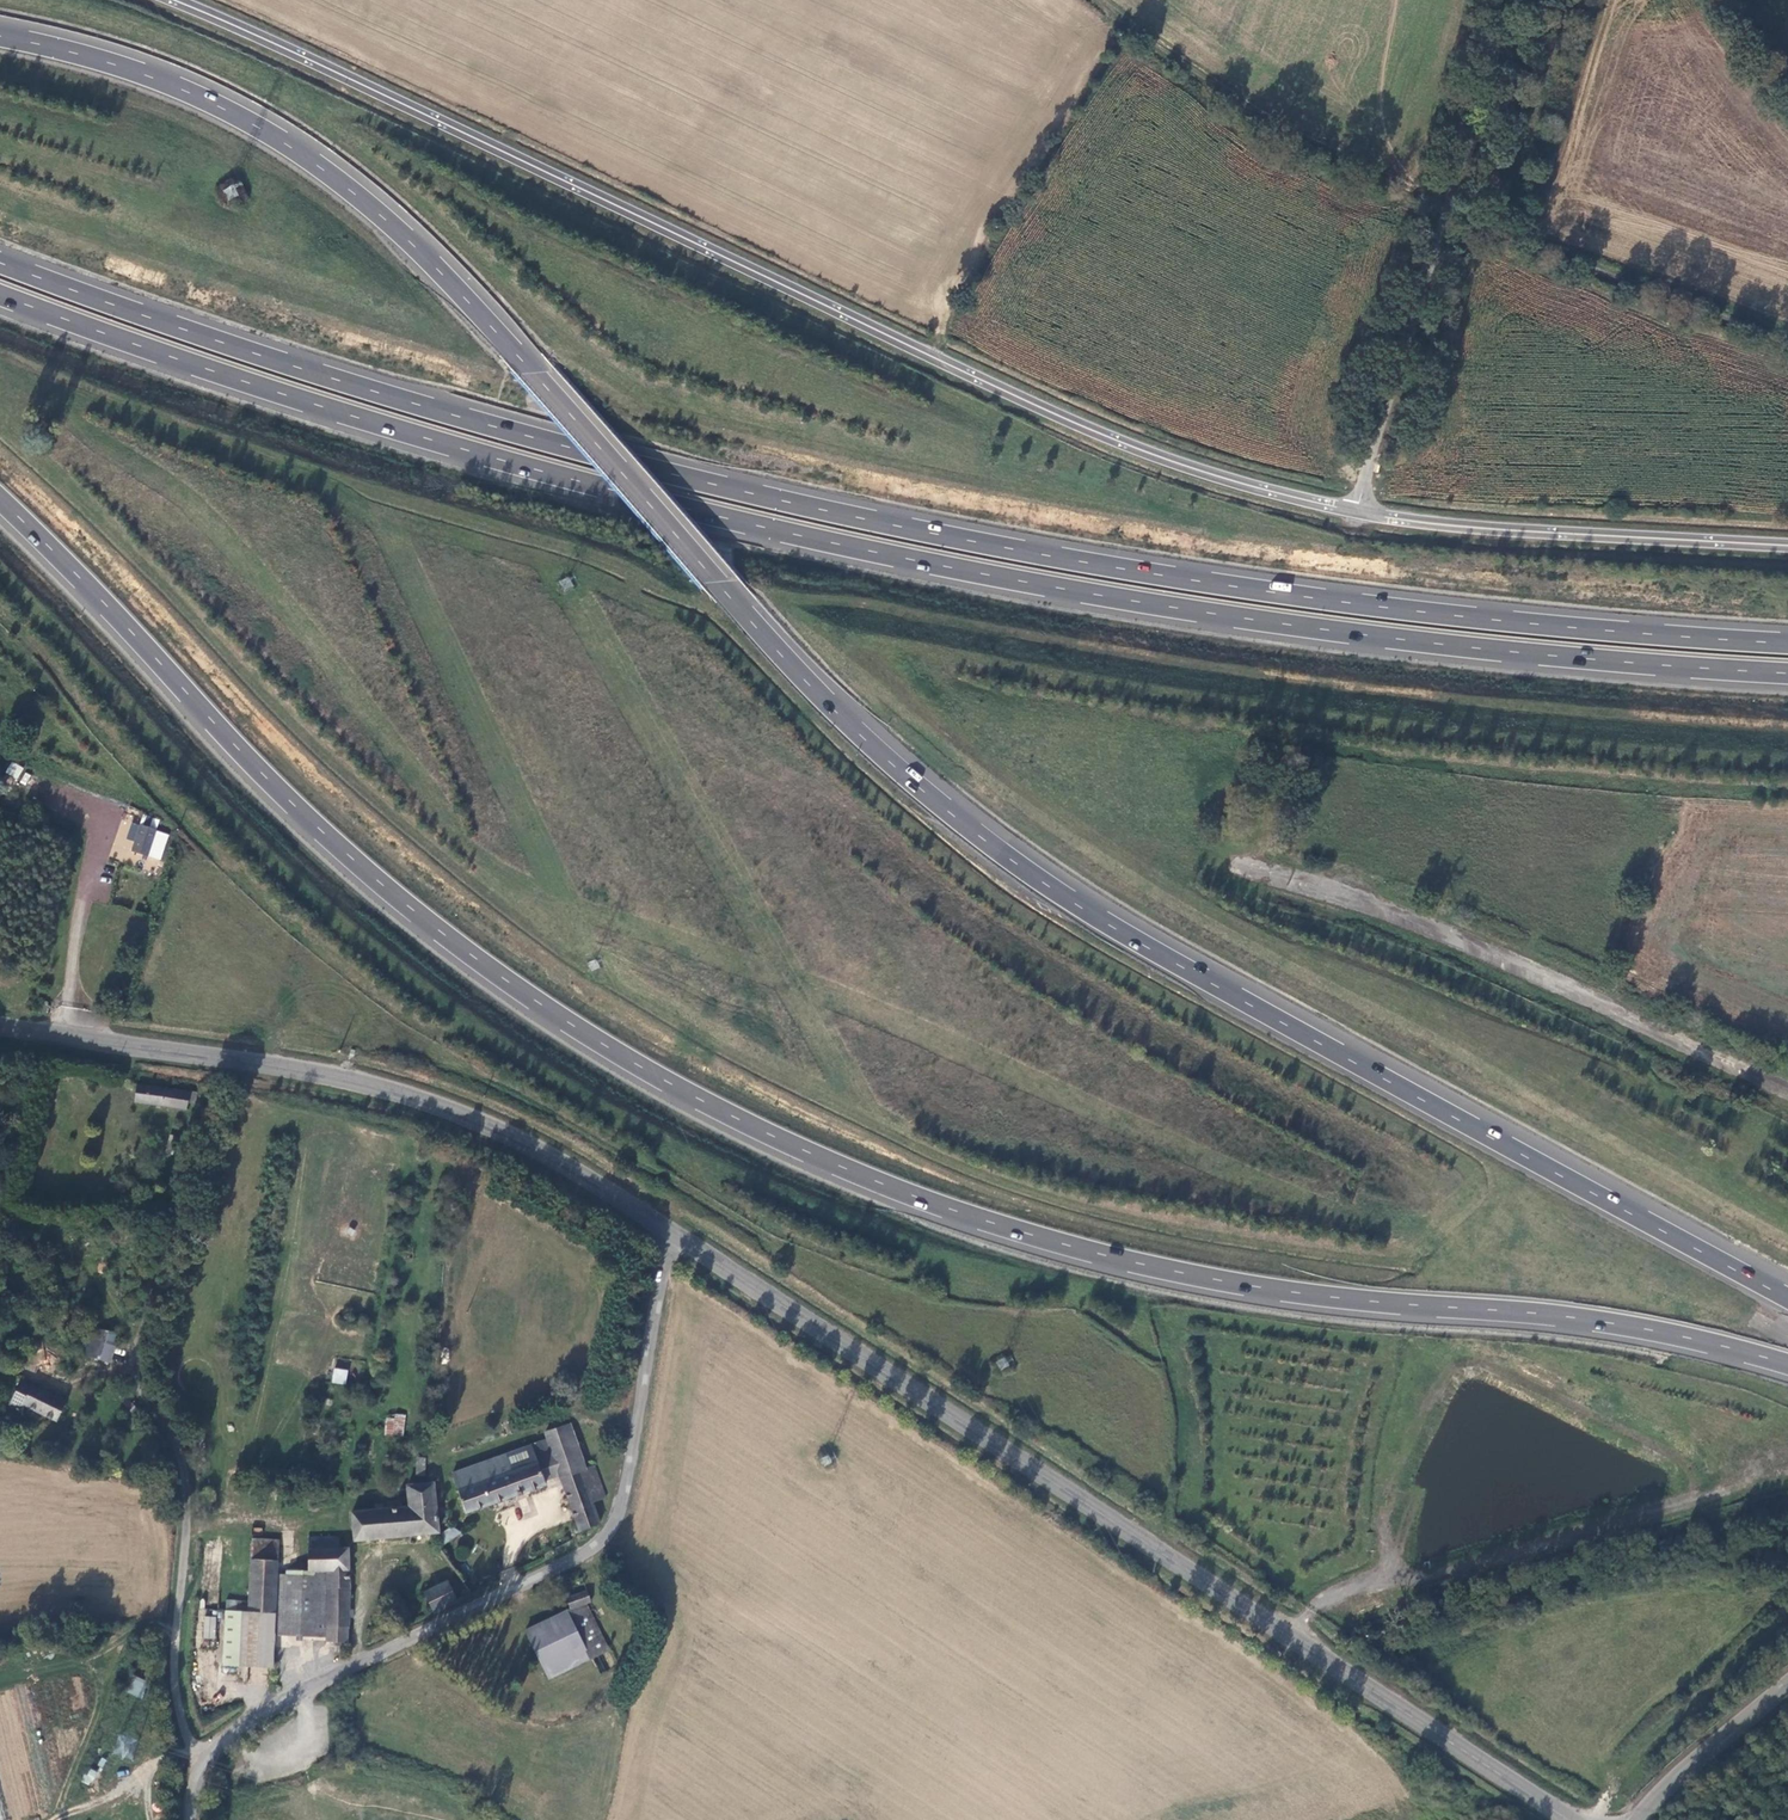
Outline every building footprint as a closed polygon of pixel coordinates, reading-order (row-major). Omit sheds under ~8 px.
[(227,201),(246,195),(242,182),(223,188),(227,201)] [(563,590),(573,586),(569,576),(559,580),(563,590)] [(5,772),(17,779),(23,768),(12,761),(5,772)] [(156,832),(141,828),(133,853),(147,858),(156,832)] [(168,836),(156,832),(147,858),(160,862),(168,836)] [(1270,880),(1266,898),(1280,901),(1285,884),(1270,880)] [(197,1092),(133,1082),(130,1102),(187,1110),(188,1103),(195,1104),(197,1092)] [(170,1134),(165,1151),(173,1154),(178,1136),(170,1134)] [(115,1342),(118,1333),(98,1325),(93,1338),(88,1335),(81,1354),(110,1365),(118,1344),(115,1342)] [(995,1361),(1000,1371),(1010,1365),(1004,1356),(995,1361)] [(332,1383),(346,1384),(347,1369),(333,1367),(332,1383)] [(21,1381),(15,1391),(25,1397),(22,1404),(25,1406),(56,1422),(65,1401),(34,1385),(34,1387),(21,1381)] [(25,1397),(15,1391),(9,1405),(22,1412),(25,1406),(22,1404),(25,1397)] [(385,1414),(384,1436),(404,1437),(405,1414),(385,1414)] [(544,1434),(547,1440),(561,1475),(579,1533),(600,1525),(593,1503),(604,1498),(594,1467),(587,1469),(572,1425),(544,1434)] [(547,1440),(532,1446),(545,1480),(561,1475),(547,1440)] [(545,1480),(532,1446),(454,1475),(467,1514),(546,1485),(545,1480)] [(425,1471),(427,1458),(419,1458),(415,1486),(424,1485),(425,1471)] [(424,1485),(415,1486),(408,1487),(409,1509),(385,1511),(375,1512),(354,1515),(356,1543),(438,1535),(434,1485),(424,1485)] [(307,1539),(308,1549),(336,1549),(336,1538),(307,1539)] [(250,1561),(278,1563),(279,1542),(252,1542),(250,1561)] [(308,1549),(310,1577),(328,1579),(325,1640),(326,1643),(349,1644),(350,1576),(350,1548),(336,1549),(308,1549)] [(277,1575),(278,1563),(250,1561),(249,1614),(226,1613),(223,1667),(250,1669),(253,1614),(276,1615),(277,1575)] [(310,1577),(277,1575),(276,1615),(275,1638),(284,1637),(284,1625),(310,1627),(310,1638),(325,1640),(328,1579),(310,1577)] [(457,1604),(472,1597),(459,1577),(447,1583),(457,1604)] [(434,1615),(457,1604),(447,1583),(425,1594),(434,1615)] [(588,1589),(567,1597),(570,1607),(567,1609),(591,1657),(609,1648),(587,1602),(592,1600),(588,1589)] [(570,1607),(567,1597),(558,1600),(562,1609),(552,1615),(554,1618),(526,1632),(548,1678),(591,1657),(567,1609),(570,1607)] [(275,1638),(276,1615),(253,1614),(250,1669),(273,1669),(275,1638)] [(216,1616),(204,1616),(203,1638),(215,1639),(216,1616)] [(284,1637),(310,1638),(310,1627),(284,1625),(284,1637)] [(130,1673),(123,1691),(142,1698),(149,1681),(130,1673)] [(112,1756),(132,1761),(138,1739),(118,1734),(112,1756)] [(91,1786),(97,1771),(89,1767),(82,1782),(91,1786)]
